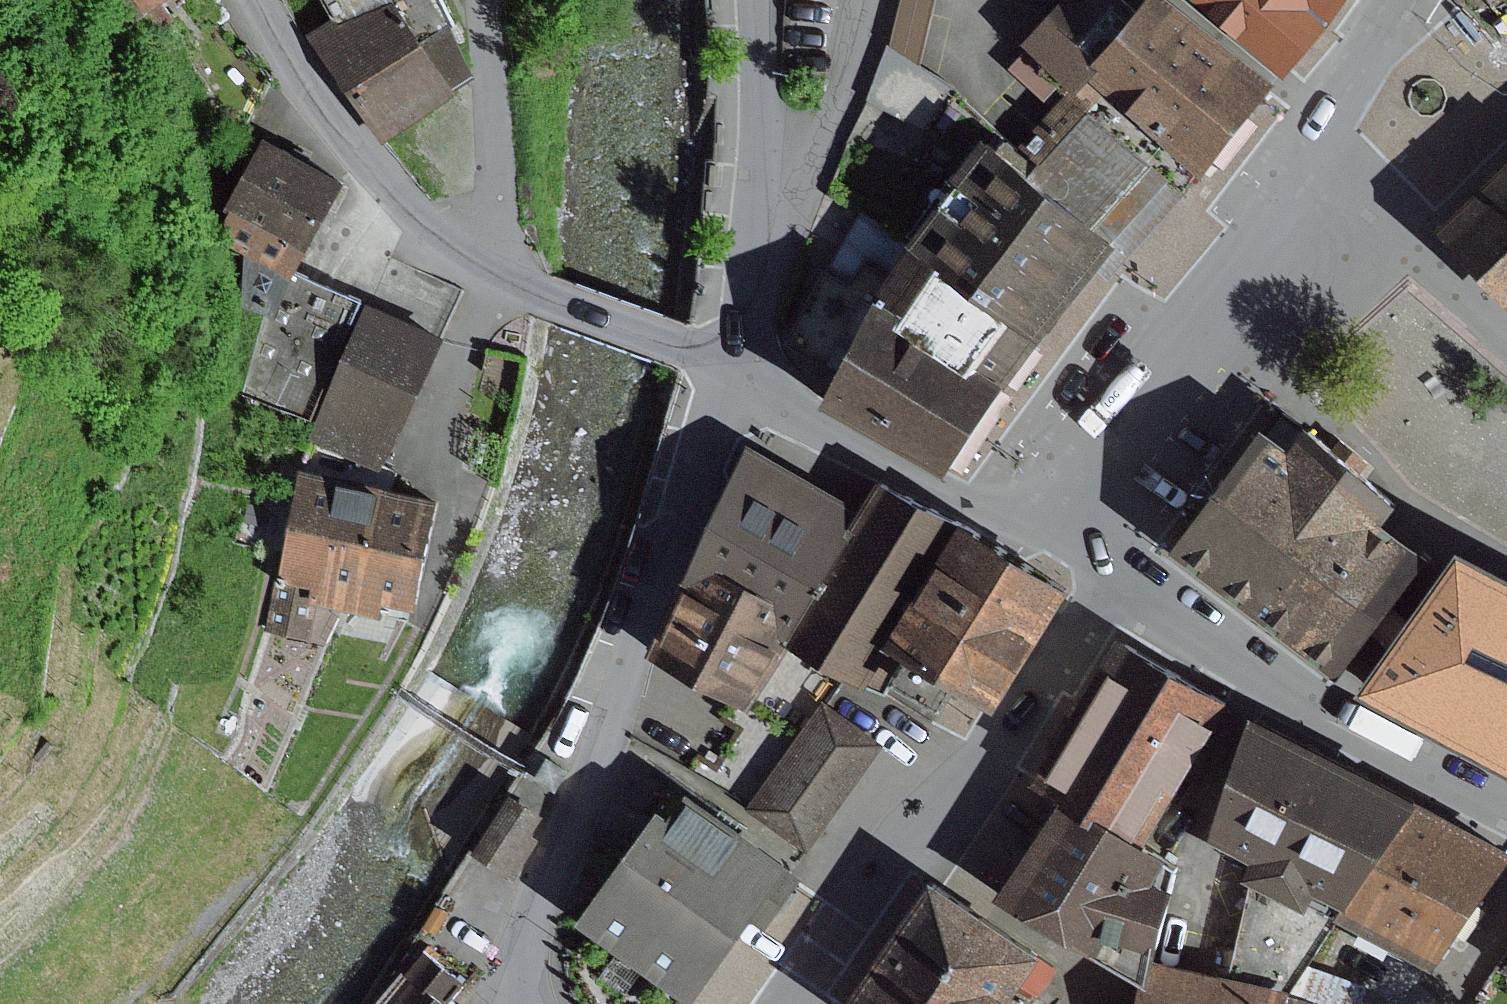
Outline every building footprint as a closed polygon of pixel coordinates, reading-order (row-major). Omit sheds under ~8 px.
[(129,22),(145,11),(158,30),(179,16),(167,0),(114,0),(129,22)] [(314,32),(385,135),(481,70),(450,0),(330,0),(340,17),(314,32)] [(894,45),(924,62),(938,0),(905,0),(894,45)] [(1139,0),(1061,0),(1031,35),(1072,69),(1079,75),(1099,92),(1114,74),(1210,154),(1277,75),(1188,0),(1146,0),(1143,3),(1139,0)] [(1294,61),(1344,0),(1220,0),(1294,61)] [(1072,69),(1031,35),(1007,63),(1047,98),(1072,69)] [(924,62),(894,45),(890,43),(870,97),(931,130),(958,83),(924,62)] [(1079,75),(1017,146),(1125,230),(1174,174),(1187,185),(1210,154),(1114,74),(1099,92),(1079,75)] [(970,111),(948,141),(969,157),(992,127),(970,111)] [(969,157),(922,234),(1051,326),(1125,230),(1017,146),(992,127),(969,157)] [(353,173),(270,132),(220,238),(249,252),(242,306),(264,312),(276,315),(302,267),(353,173)] [(1448,221),(1506,271),(1506,164),(1448,221)] [(794,335),(849,365),(917,242),(863,213),(794,335)] [(1051,326),(922,234),(917,242),(849,365),(837,388),(960,458),(1051,326)] [(367,294),(302,267),(276,315),(264,312),(245,391),(315,416),(367,294)] [(448,330),(373,299),(313,441),(386,467),(409,426),(444,341),(448,330)] [(1299,436),(1272,416),(1180,539),(1349,665),(1447,534),(1401,500),(1414,482),(1318,410),(1299,436)] [(386,467),(313,441),(299,520),(436,543),(446,491),(397,483),(399,471),(386,467)] [(753,447),(708,547),(809,607),(856,529),(854,500),(753,447)] [(956,542),(965,528),(884,485),(873,498),(856,529),(809,607),(785,642),(887,695),(899,677),(912,656),(893,645),(956,542)] [(267,507),(248,504),(245,523),(264,525),(267,507)] [(436,543),(299,520),(289,582),(277,580),(269,629),(317,637),(323,601),(389,612),(391,596),(426,602),(436,543)] [(1066,589),(965,528),(956,542),(893,645),(912,656),(899,677),(944,704),(959,679),(974,687),(997,702),(1066,589)] [(708,547),(657,649),(755,703),(785,642),(809,607),(708,547)] [(1467,557),(1360,699),(1506,773),(1506,578),(1467,557)] [(1227,696),(1127,644),(1072,734),(1046,775),(1072,789),(1154,833),(1227,696)] [(889,742),(824,698),(752,803),(817,847),(889,742)] [(1423,800),(1259,716),(1222,824),(1239,835),(1231,852),(1260,867),(1318,896),(1327,877),(1357,895),(1423,800)] [(550,755),(538,776),(559,789),(571,768),(550,755)] [(1154,833),(1072,789),(1008,886),(1149,973),(1159,976),(1163,954),(1184,879),(1167,870),(1178,846),(1154,833)] [(684,809),(667,798),(585,916),(699,995),(755,915),(768,924),(802,876),(792,868),(798,859),(698,790),(684,809)] [(546,812),(515,792),(479,849),(521,875),(545,836),(534,830),(546,812)] [(1357,895),(1345,911),(1441,960),(1506,864),(1506,846),(1423,800),(1357,895)] [(944,870),(852,1003),(854,1003),(1036,1003),(1038,1001),(1022,989),(1052,945),(944,870)] [(392,1003),(462,1003),(454,997),(469,980),(429,947),(410,969),(416,975),(392,1003)] [(1149,973),(1142,1003),(1291,1003),(1293,992),(1295,982),(1163,954),(1159,976),(1149,973)] [(1293,992),(1332,1002),(1331,1003),(1364,1003),(1371,984),(1309,962),(1295,982),(1293,992)] [(1293,992),(1291,1003),(1331,1003),(1332,1002),(1293,992)]
